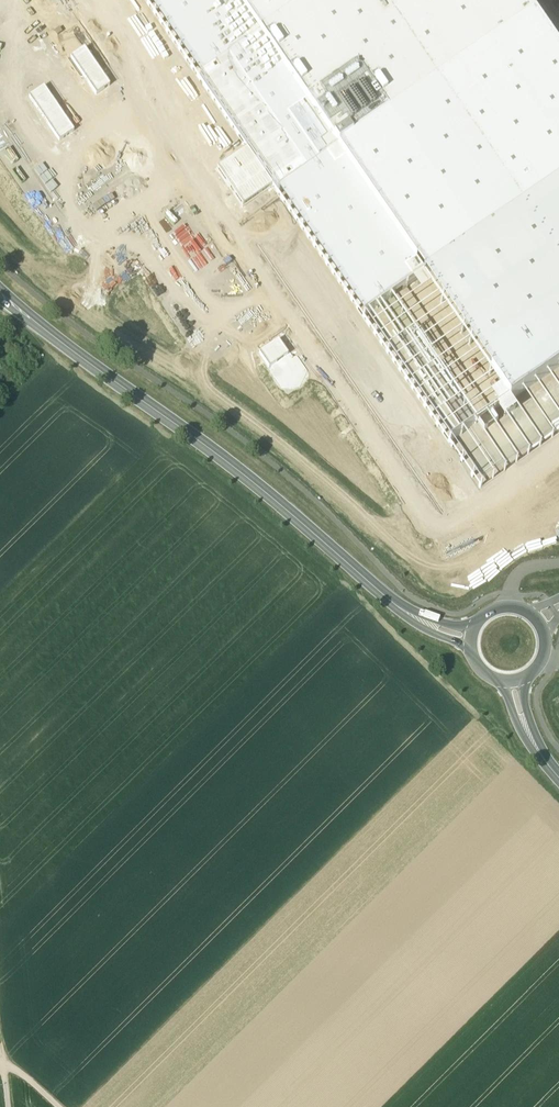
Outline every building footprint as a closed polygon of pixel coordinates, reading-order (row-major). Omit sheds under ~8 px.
[(245,149),(217,168),(244,208),(272,189),(480,488),(558,434),(558,57),(520,0),(142,0),(245,149)]
